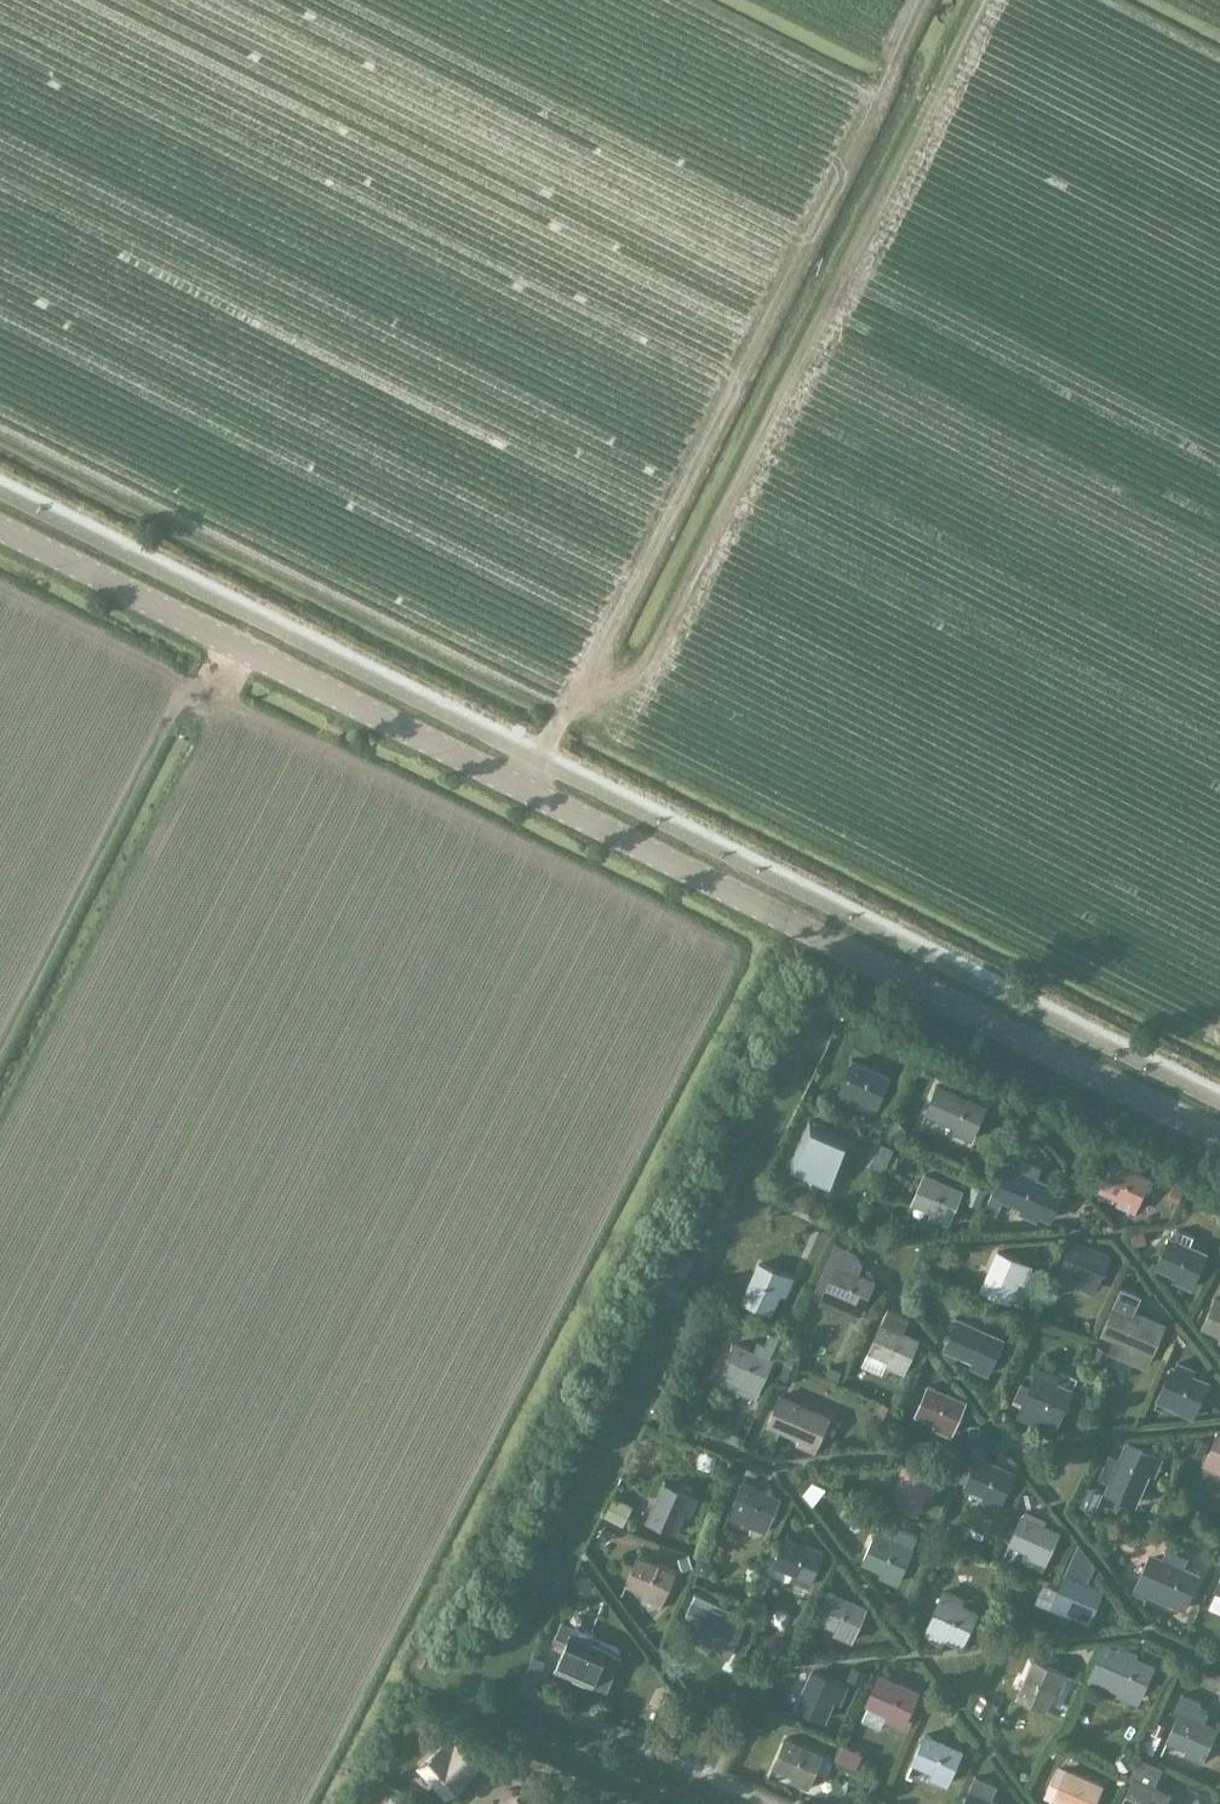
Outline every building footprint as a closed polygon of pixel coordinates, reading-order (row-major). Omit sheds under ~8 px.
[(839,1090),(837,1096),(856,1104),(874,1111),(888,1076),(852,1061),(839,1090)] [(937,1085),(925,1114),(954,1127),(952,1132),(969,1140),(984,1105),(937,1085)] [(811,1126),(789,1170),(829,1187),(845,1140),(811,1126)] [(991,1192),(984,1208),(996,1213),(1003,1198),(1021,1206),(1021,1204),(1037,1211),(1034,1218),(1035,1219),(1038,1213),(1050,1218),(1060,1194),(1048,1189),(1050,1185),(1033,1178),(1038,1167),(1019,1158),(1012,1174),(1004,1170),(994,1193),(991,1192)] [(1112,1162),(1099,1190),(1118,1198),(1116,1204),(1133,1211),(1147,1178),(1112,1162)] [(963,1188),(923,1172),(910,1202),(930,1211),(929,1217),(948,1225),(963,1188)] [(1174,1275),(1173,1280),(1191,1288),(1207,1252),(1167,1235),(1154,1265),(1174,1275)] [(1077,1277),(1076,1283),(1095,1291),(1109,1254),(1071,1237),(1057,1268),(1077,1277)] [(834,1242),(814,1289),(822,1292),(820,1298),(857,1315),(873,1279),(857,1272),(861,1262),(852,1249),(834,1242)] [(1018,1282),(1024,1284),(1032,1265),(996,1248),(978,1289),(1009,1302),(1018,1282)] [(780,1293),(785,1295),(794,1277),(757,1261),(740,1300),(771,1312),(780,1293)] [(1119,1288),(1098,1335),(1126,1348),(1124,1353),(1148,1363),(1164,1325),(1131,1311),(1138,1296),(1119,1288)] [(1214,1294),(1200,1325),(1219,1334),(1219,1297),(1214,1294)] [(887,1308),(868,1350),(887,1358),(885,1363),(901,1371),(902,1372),(917,1338),(901,1331),(907,1317),(887,1308)] [(1004,1337),(956,1317),(942,1348),(971,1361),(969,1367),(988,1375),(1004,1337)] [(757,1340),(753,1349),(733,1340),(719,1372),(758,1389),(772,1359),(776,1357),(782,1339),(769,1333),(764,1343),(757,1340)] [(1170,1364),(1155,1399),(1175,1409),(1193,1418),(1208,1382),(1192,1374),(1194,1369),(1177,1361),(1174,1366),(1170,1364)] [(1054,1432),(1073,1390),(1057,1382),(1059,1375),(1037,1365),(1029,1384),(1020,1381),(1013,1398),(1021,1402),(1015,1415),(1054,1432)] [(966,1399),(926,1382),(913,1413),(934,1422),(932,1427),(951,1436),(966,1399)] [(778,1393),(765,1424),(778,1429),(797,1439),(795,1443),(814,1453),(830,1415),(791,1399),(778,1393)] [(1201,1464),(1219,1472),(1219,1429),(1217,1428),(1201,1464)] [(1108,1454),(1100,1475),(1111,1479),(1105,1491),(1116,1496),(1133,1504),(1147,1472),(1145,1471),(1152,1455),(1159,1459),(1160,1457),(1126,1443),(1119,1459),(1108,1454)] [(983,1494),(980,1500),(998,1508),(1015,1472),(977,1454),(963,1485),(983,1494)] [(903,1462),(886,1501),(918,1513),(926,1494),(931,1496),(939,1476),(903,1462)] [(780,1496),(741,1479),(726,1515),(765,1532),(780,1496)] [(684,1513),(690,1516),(698,1497),(662,1481),(645,1520),(675,1533),(684,1513)] [(1020,1512),(1006,1543),(1024,1551),(1020,1559),(1042,1570),(1060,1530),(1044,1523),(1045,1517),(1024,1507),(1022,1513),(1020,1512)] [(873,1530),(861,1561),(880,1571),(878,1576),(898,1584),(912,1547),(917,1536),(878,1519),(873,1530)] [(792,1573),(790,1578),(808,1586),(824,1550),(784,1533),(772,1565),(792,1573)] [(1077,1541),(1049,1607),(1088,1624),(1104,1588),(1084,1580),(1092,1561),(1077,1541)] [(1150,1554),(1133,1592),(1144,1596),(1148,1587),(1169,1596),(1170,1594),(1186,1601),(1182,1608),(1183,1609),(1198,1575),(1182,1568),(1187,1557),(1167,1549),(1162,1560),(1150,1554)] [(644,1591),(641,1597),(660,1605),(676,1570),(637,1552),(623,1582),(644,1591)] [(834,1629),(833,1634),(852,1642),(866,1605),(828,1588),(814,1620),(834,1629)] [(945,1634),(943,1639),(962,1647),(978,1611),(939,1593),(925,1624),(945,1634)] [(744,1622),(705,1605),(692,1635),(711,1645),(710,1651),(728,1658),(744,1622)] [(606,1662),(603,1660),(608,1649),(589,1641),(592,1634),(561,1620),(554,1634),(565,1639),(553,1669),(591,1686),(597,1674),(601,1675),(606,1662)] [(1116,1692),(1115,1696),(1136,1705),(1155,1663),(1136,1656),(1137,1652),(1118,1643),(1116,1646),(1103,1641),(1086,1679),(1116,1692)] [(1054,1690),(1059,1692),(1068,1674),(1031,1658),(1014,1696),(1045,1710),(1054,1690)] [(833,1700),(839,1702),(846,1684),(811,1668),(794,1707),(824,1721),(833,1700)] [(918,1691),(882,1675),(868,1705),(886,1714),(884,1719),(903,1727),(918,1691)] [(1180,1692),(1172,1710),(1176,1712),(1164,1739),(1185,1749),(1183,1754),(1202,1762),(1217,1726),(1204,1720),(1207,1711),(1197,1707),(1200,1701),(1180,1692)] [(931,1770),(928,1778),(945,1784),(960,1750),(924,1734),(912,1762),(931,1770)] [(790,1775),(788,1780),(808,1788),(823,1752),(783,1736),(770,1766),(790,1775)] [(440,1746),(421,1764),(447,1793),(466,1775),(464,1773),(477,1761),(460,1741),(447,1753),(440,1746)] [(1119,1803),(1165,1803),(1170,1792),(1153,1785),(1161,1767),(1138,1757),(1129,1778),(1130,1778),(1119,1803)] [(1043,1794),(1065,1803),(1094,1803),(1103,1783),(1056,1763),(1043,1794)] [(962,1803),(995,1803),(988,1801),(995,1786),(974,1777),(962,1803)]
